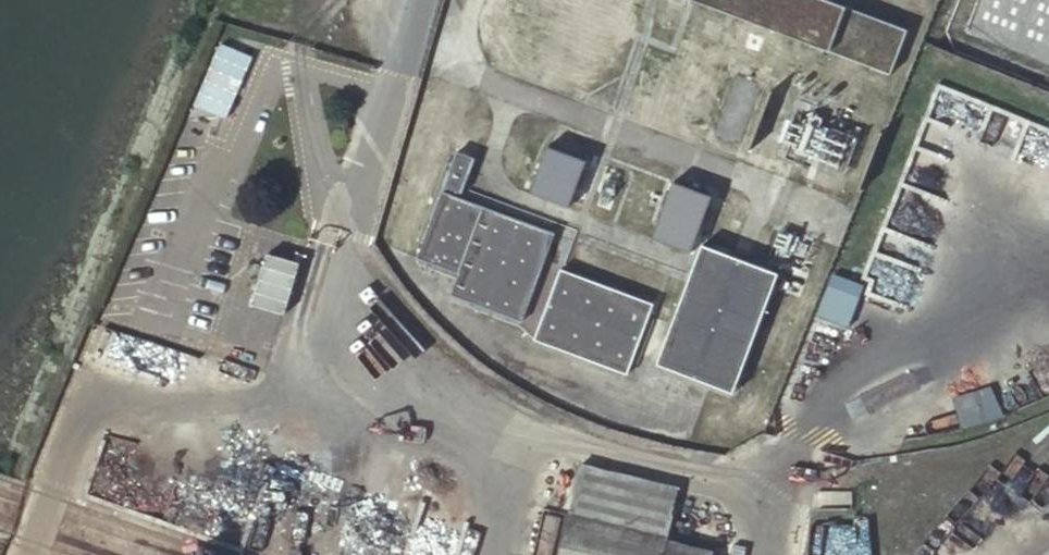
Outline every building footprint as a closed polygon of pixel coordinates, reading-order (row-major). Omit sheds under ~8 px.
[(893,74),(910,29),(832,0),(694,0),(893,74)] [(971,2),(1048,43),(1048,0),(972,0),(971,2)] [(192,121),(222,133),(251,60),(221,48),(192,121)] [(530,193),(570,208),(588,160),(548,146),(530,193)] [(445,182),(463,190),(476,156),(459,149),(445,182)] [(656,233),(695,248),(717,192),(678,177),(656,233)] [(455,290),(525,316),(558,234),(446,191),(421,254),(463,270),(455,290)] [(660,361),(736,390),(782,272),(707,243),(660,361)] [(214,331),(275,350),(304,256),(272,246),(255,309),(223,299),(214,331)] [(536,337),(628,371),(655,302),(564,266),(536,337)] [(818,319),(850,331),(866,288),(833,276),(818,319)] [(620,471),(581,465),(561,554),(714,554),(715,551),(666,540),(667,536),(655,533),(667,483),(625,473),(620,471)]
